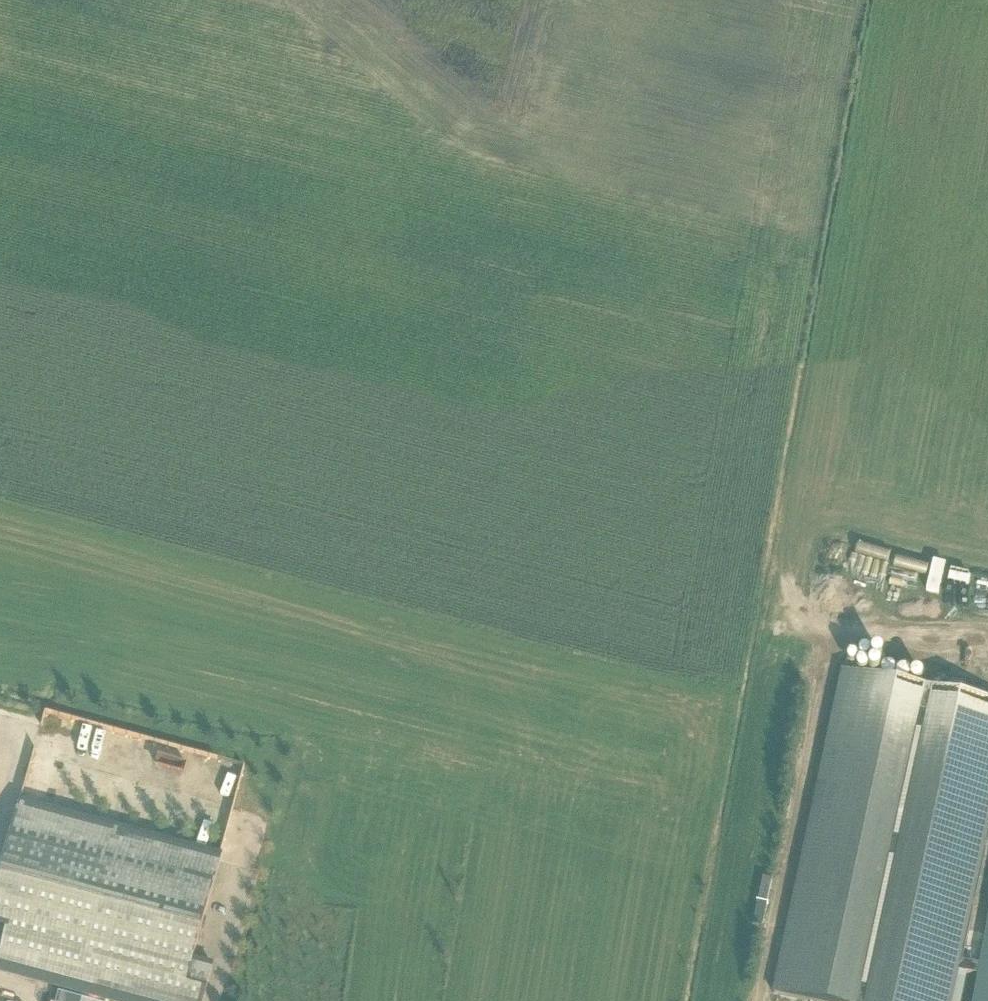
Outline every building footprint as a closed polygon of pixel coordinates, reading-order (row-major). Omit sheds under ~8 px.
[(959,965),(987,827),(987,702),(842,671),(773,995),(803,1000),(951,1000),(959,965)] [(0,960),(0,971),(113,1000),(203,1000),(212,966),(192,961),(219,859),(19,805),(0,877),(0,925),(9,927),(0,960)] [(976,1000),(987,1000),(987,938),(983,967),(959,963),(957,973),(981,978),(976,1000)]
